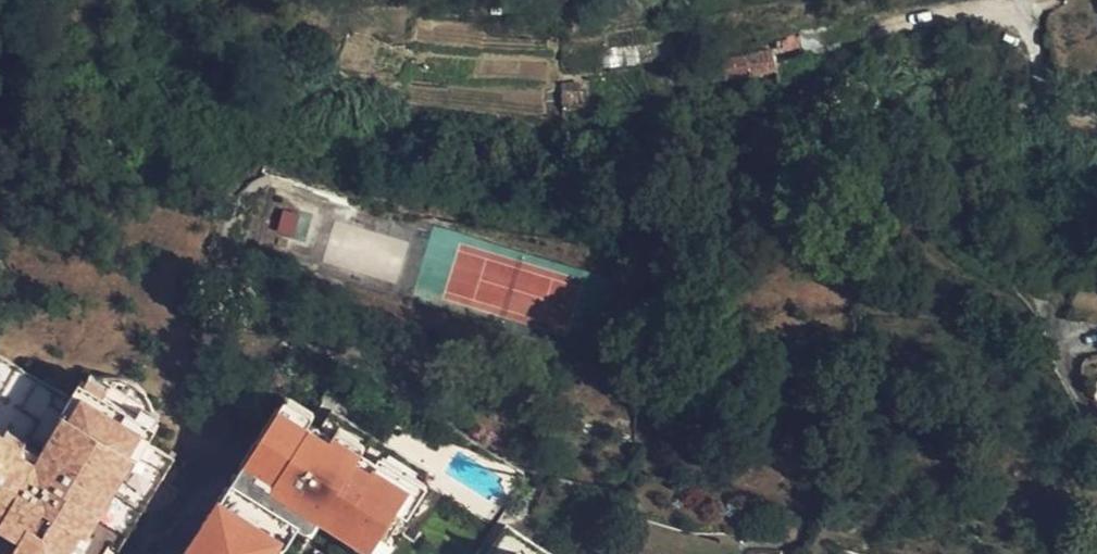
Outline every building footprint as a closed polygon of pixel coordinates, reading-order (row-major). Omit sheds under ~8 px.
[(839,10),(856,6),(855,0),(837,0),(839,10)] [(728,82),(775,67),(769,47),(722,61),(728,82)] [(698,82),(716,79),(714,61),(695,64),(698,82)] [(29,553),(46,553),(53,543),(72,553),(105,553),(110,546),(115,548),(172,457),(149,442),(160,425),(156,422),(160,414),(153,409),(149,400),(143,390),(135,382),(124,378),(114,376),(105,376),(98,378),(91,373),(86,381),(82,380),(71,396),(0,354),(0,537),(29,553)] [(420,496),(413,491),(429,469),(331,405),(319,424),(283,399),(184,553),(383,553),(420,496)] [(505,525),(487,553),(549,553),(505,525)] [(53,543),(46,553),(72,553),(53,543)]
